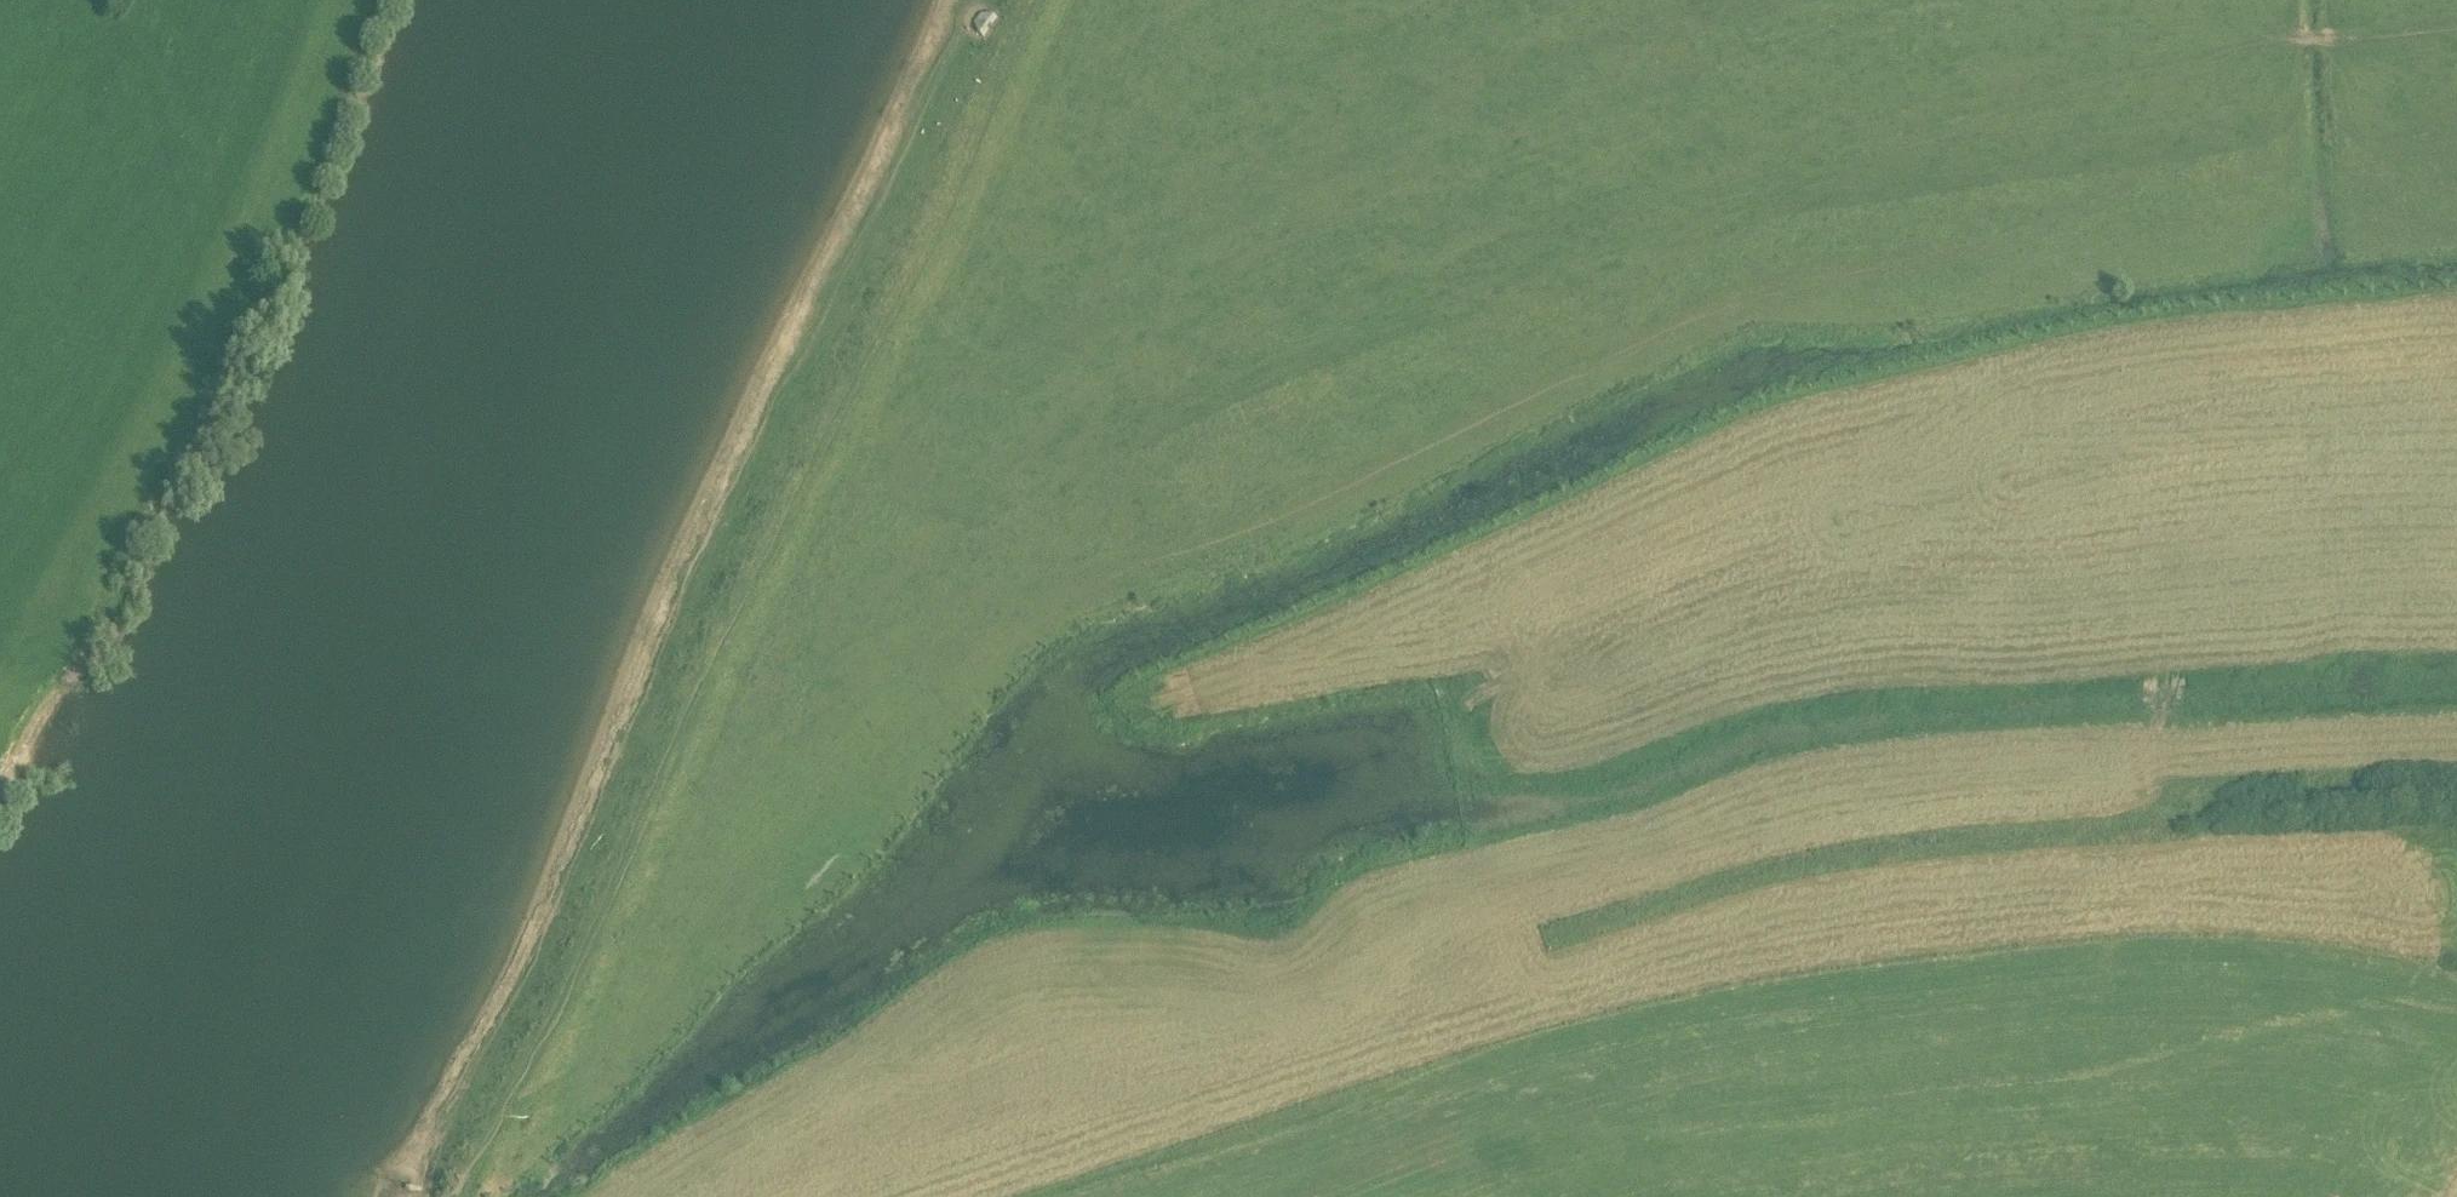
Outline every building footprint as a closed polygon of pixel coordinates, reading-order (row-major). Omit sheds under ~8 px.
[(981,13),(973,23),(977,33),(983,37),(997,17),(991,13),(981,13)]
